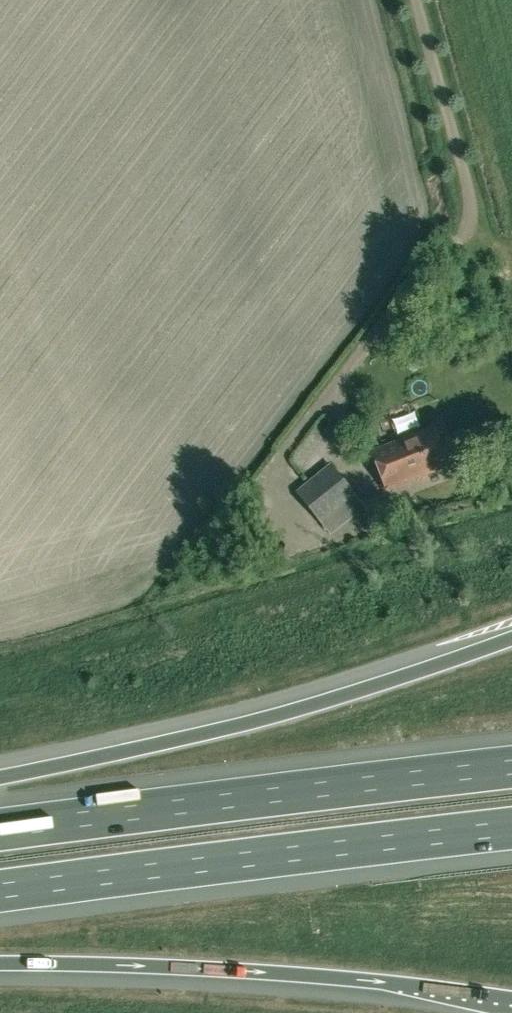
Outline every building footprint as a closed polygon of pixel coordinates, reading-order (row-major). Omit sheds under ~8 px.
[(387,488),(448,464),(434,426),(372,450),(387,488)] [(355,494),(331,465),(297,493),(302,499),(320,522),(355,494)]
